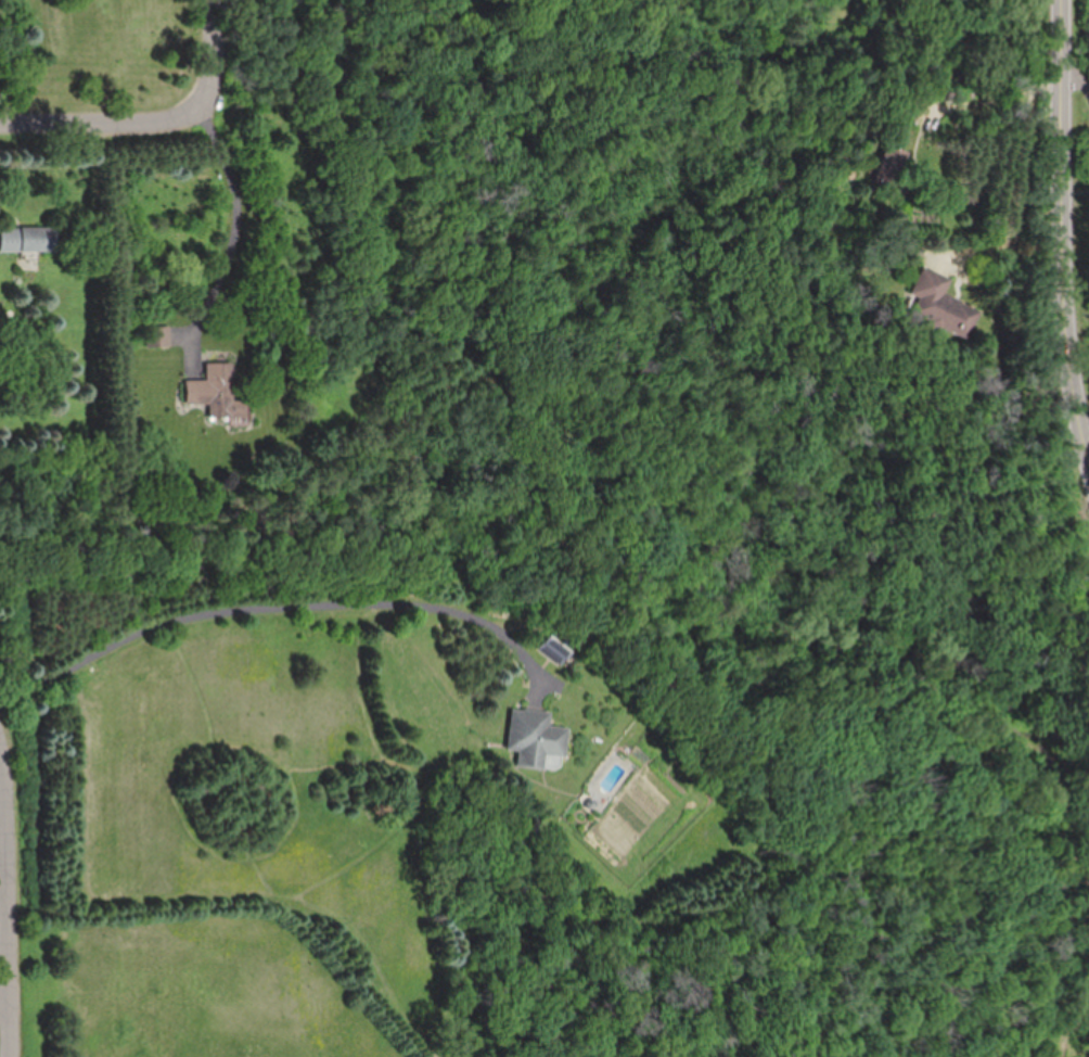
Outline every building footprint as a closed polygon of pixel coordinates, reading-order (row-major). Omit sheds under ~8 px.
[(909,167),(899,143),(872,155),(882,179),(909,167)] [(57,227),(3,227),(3,251),(57,251),(57,227)] [(981,310),(945,293),(951,279),(922,265),(902,309),(967,339),(981,310)] [(234,362),(208,363),(208,380),(186,381),(187,410),(210,410),(211,418),(248,416),(247,399),(235,399),(234,362)] [(539,652),(564,665),(574,647),(549,634),(539,652)] [(568,756),(570,728),(551,726),(552,712),(512,709),(510,751),(518,751),(517,767),(546,769),(547,755),(568,756)]
